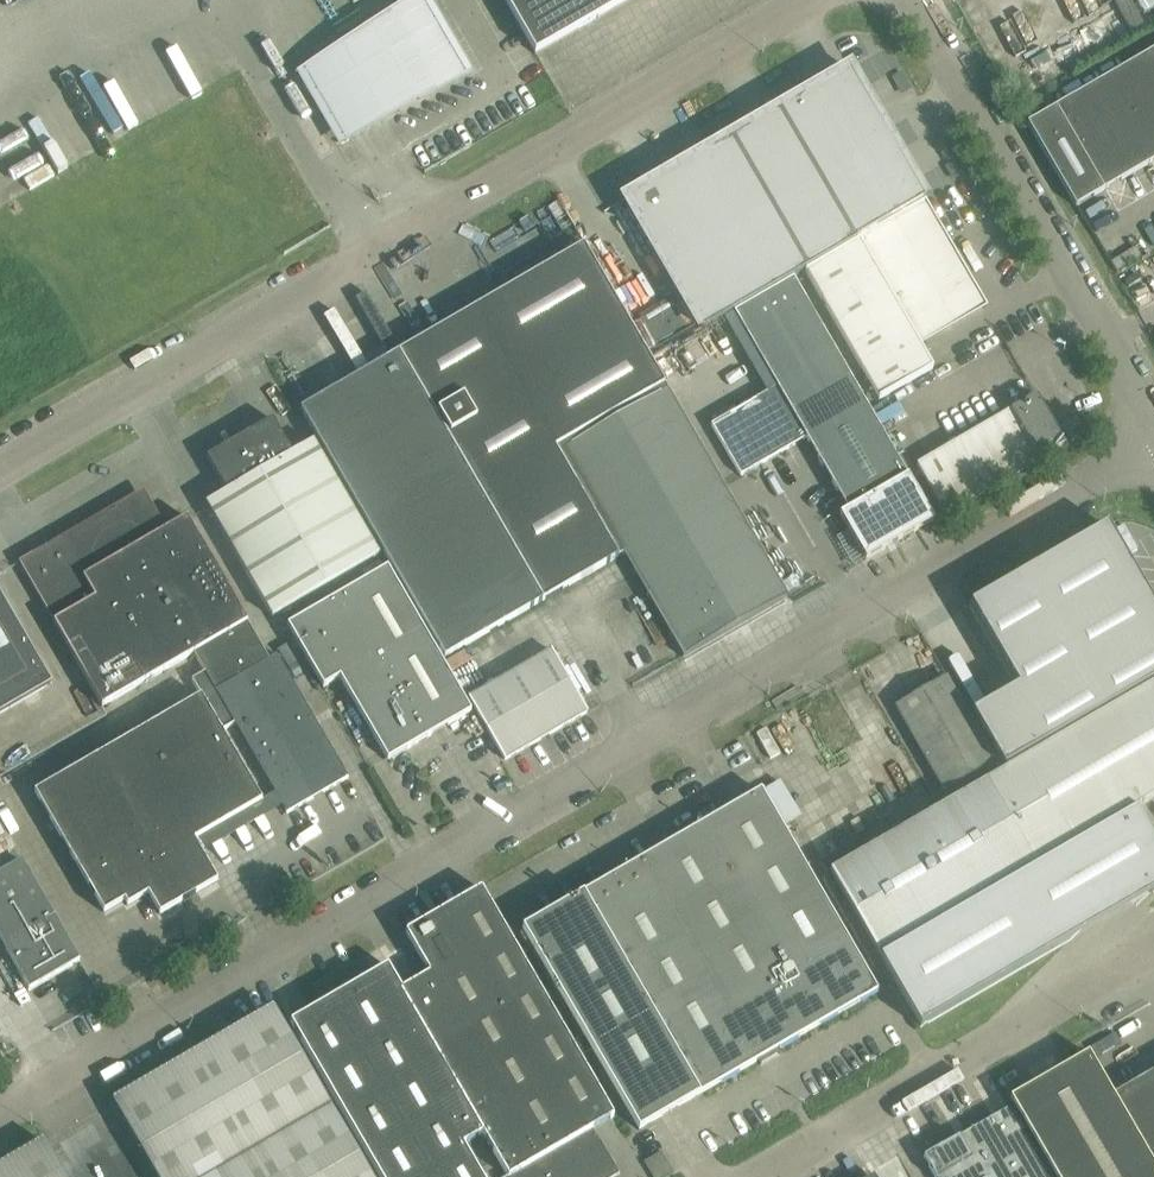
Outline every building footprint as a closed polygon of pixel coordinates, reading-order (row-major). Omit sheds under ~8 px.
[(535,56),(632,0),(503,0),(535,56)] [(373,40),(350,53),(384,113),(407,100),(373,40)] [(1153,163),(1153,52),(1029,125),(1075,209),(1153,163)] [(850,71),(625,202),(701,333),(805,273),(925,204),(927,203),(850,71)] [(929,210),(925,204),(805,273),(879,401),(933,370),(920,347),(923,345),(923,344),(985,308),(928,211),(929,210)] [(684,658),(712,642),(788,598),(668,391),(667,391),(664,387),(665,386),(651,362),(584,247),(301,411),(445,660),(543,603),(624,556),(684,658)] [(840,517),(852,537),(866,562),(934,523),(908,478),(793,281),(734,315),(777,389),(711,427),(741,478),(807,440),(848,512),(840,517)] [(1039,461),(1046,458),(1065,446),(1037,397),(917,466),(946,516),(1039,461)] [(262,427),(261,428),(207,460),(227,494),(206,506),(272,619),(379,557),(313,444),(293,455),(273,421),(271,423),(272,425),(264,430),(262,427)] [(157,538),(134,497),(19,564),(54,624),(53,624),(102,708),(194,655),(235,632),(248,624),(187,520),(166,533),(167,535),(158,540),(157,538)] [(970,607),(1018,689),(972,716),(1004,771),(1153,684),(1153,608),(1108,528),(970,607)] [(388,762),(411,749),(471,714),(387,570),(288,628),(324,690),(340,680),(388,762)] [(52,686),(0,596),(0,716),(52,686)] [(257,668),(235,632),(194,655),(216,692),(257,668)] [(469,700),(505,762),(587,714),(552,653),(469,700)] [(216,692),(287,816),(348,780),(277,657),(257,668),(216,692)] [(860,670),(494,882),(639,1132),(877,994),(813,883),(941,810),(860,670)] [(994,763),(946,680),(896,709),(944,792),(994,763)] [(1143,824),(1134,809),(1136,808),(1153,797),(1153,687),(918,824),(832,875),(879,957),(878,958),(920,1030),(1070,943),(1122,892),(1136,878),(1153,895),(1153,894),(1153,843),(1143,824)] [(35,795),(52,824),(104,915),(125,903),(128,908),(148,896),(160,917),(218,883),(194,842),(262,803),(201,698),(35,795)] [(0,859),(0,875),(15,867),(8,855),(0,859)] [(18,974),(29,993),(80,963),(22,862),(15,867),(0,875),(0,943),(18,974)] [(291,1024),(290,1024),(379,1176),(618,1176),(620,1176),(593,1131),(614,1118),(482,890),(405,935),(429,976),(402,992),(388,968),(291,1024)] [(313,987),(317,993),(323,1004),(373,976),(362,958),(313,987)] [(113,1103),(156,1176),(370,1176),(273,1010),(113,1103)] [(1113,1098),(1088,1056),(1073,1065),(1010,1101),(1054,1176),(1153,1176),(1153,1074),(1113,1098)] [(924,1159),(934,1176),(1049,1176),(1010,1109),(924,1159)] [(0,1168),(0,1176),(63,1176),(43,1143),(0,1168)] [(644,1164),(652,1176),(670,1176),(674,1175),(661,1154),(644,1164)]
